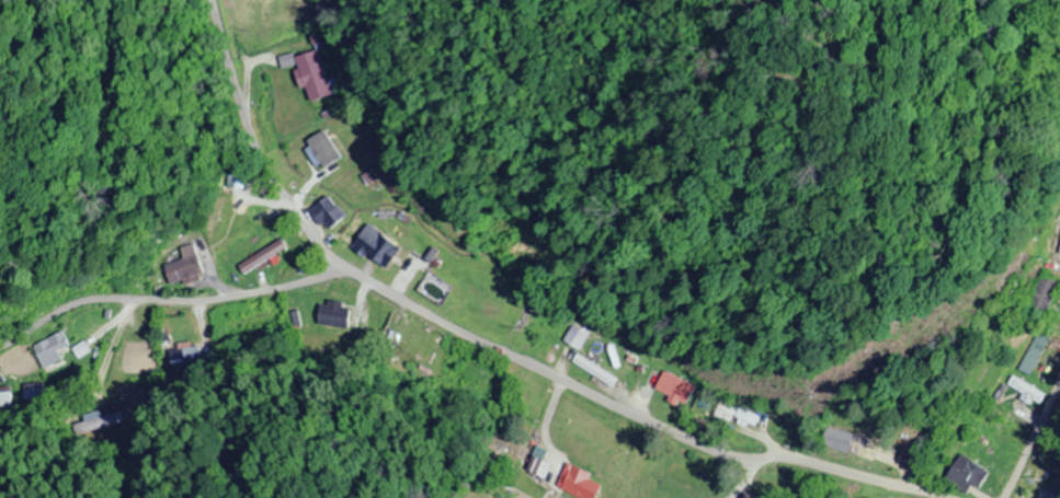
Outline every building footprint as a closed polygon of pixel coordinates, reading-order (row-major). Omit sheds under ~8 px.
[(326,81),(315,50),(294,58),(310,103),(338,94),(332,79),(326,81)] [(332,232),(349,218),(329,194),(312,208),(332,232)] [(354,249),(390,272),(405,248),(369,225),(354,249)] [(238,268),(245,278),(289,247),(282,237),(238,268)] [(172,287),(207,277),(197,244),(179,249),(182,261),(166,266),(172,287)] [(1041,277),(1029,308),(1053,316),(1059,297),(1059,283),(1041,277)] [(581,350),(589,334),(573,325),(564,341),(581,350)] [(1052,339),(1039,333),(1020,371),(1033,377),(1052,339)] [(34,347),(43,370),(64,362),(60,352),(72,348),(76,358),(87,353),(83,343),(72,347),(67,334),(34,347)] [(169,346),(171,368),(195,366),(193,344),(169,346)] [(131,379),(156,379),(156,352),(131,352),(131,379)] [(572,362),(614,390),(620,381),(578,353),(572,362)] [(696,393),(670,370),(657,385),(683,407),(696,393)] [(1045,399),(1017,374),(1009,383),(1037,408),(1045,399)] [(0,394),(0,411),(9,411),(9,394),(0,394)] [(992,470),(963,455),(948,483),(975,497),(977,497),(992,470)] [(1059,497),(1059,491),(1042,484),(1037,497),(1059,497)]
